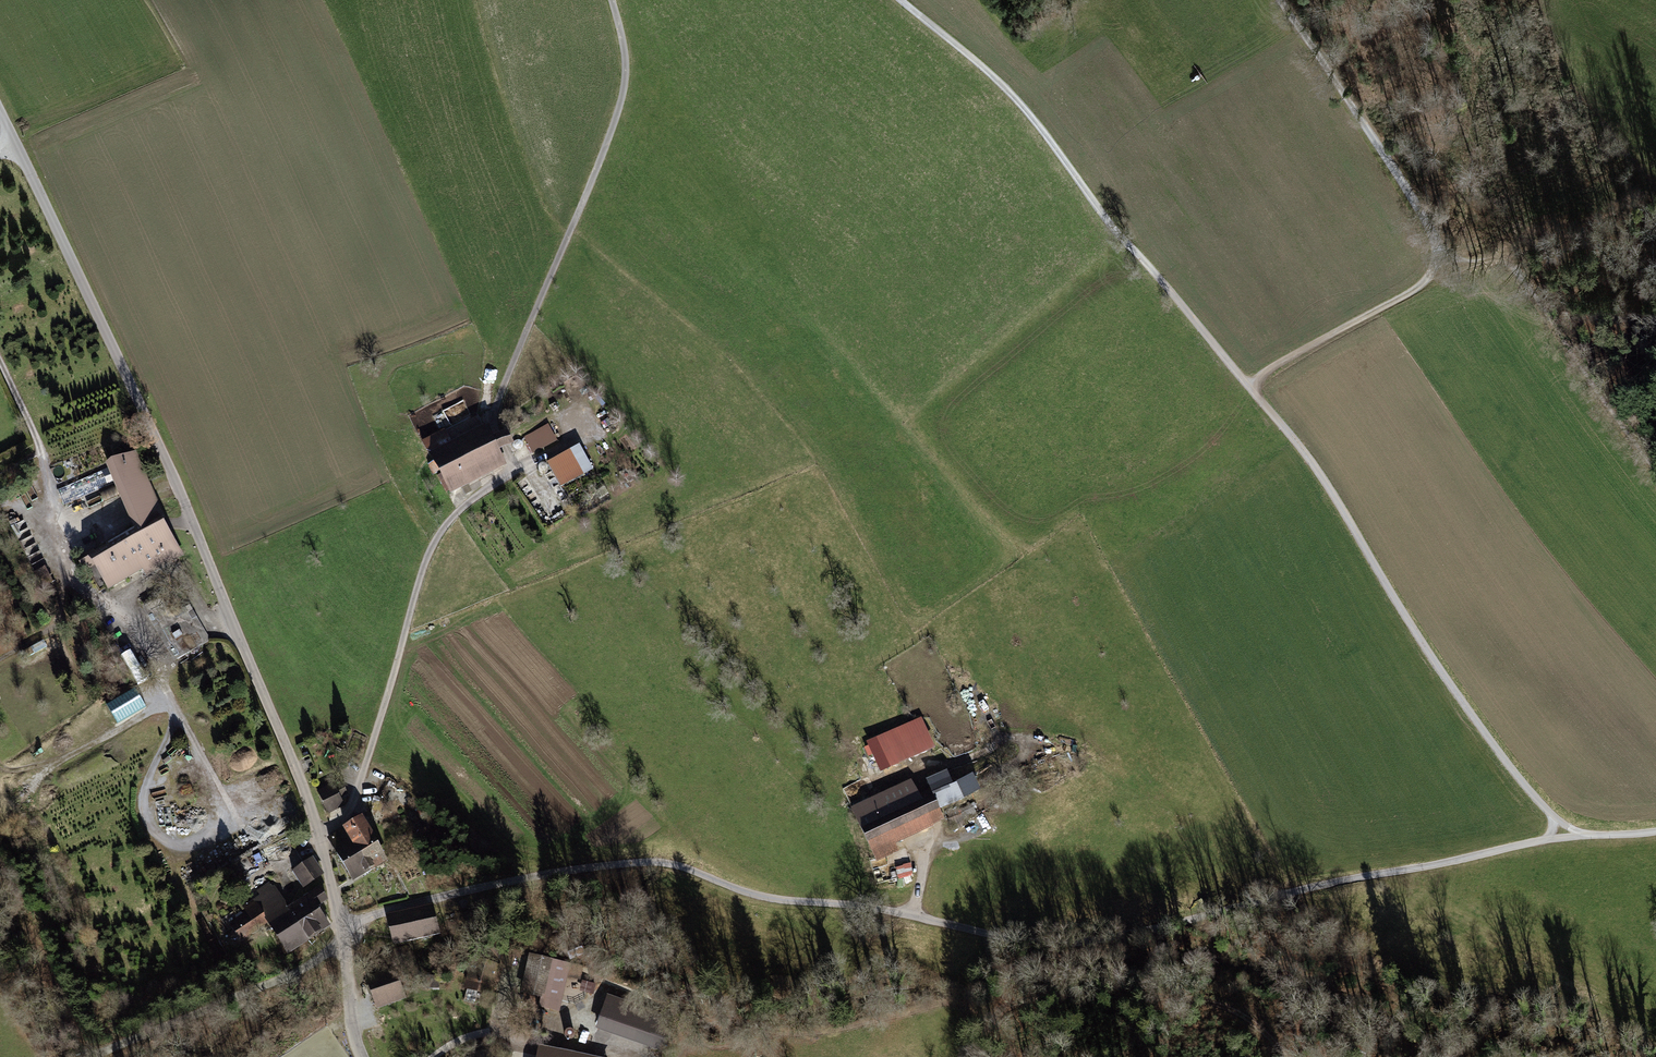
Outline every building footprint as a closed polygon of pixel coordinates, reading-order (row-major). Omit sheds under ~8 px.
[(610,417),(597,425),(605,438),(618,430),(610,417)] [(523,436),(532,454),(559,441),(550,423),(523,436)] [(441,430),(419,442),(448,496),(504,466),(497,453),(506,448),(513,445),(506,432),(491,440),(483,426),(449,444),(441,430)] [(584,451),(554,467),(564,486),(594,470),(584,451)] [(135,461),(111,474),(143,535),(90,562),(109,599),(186,559),(135,461)] [(205,644),(193,623),(173,635),(161,615),(152,621),(176,661),(205,644)] [(923,723),(871,743),(882,772),(935,751),(923,723)] [(338,780),(315,792),(327,815),(342,807),(338,799),(345,795),(338,780)] [(919,784),(858,814),(881,861),(952,826),(937,797),(928,802),(919,784)] [(326,840),(351,884),(386,863),(361,820),(326,840)] [(901,879),(915,873),(910,862),(897,868),(901,879)] [(315,863),(295,875),(305,891),(325,879),(315,863)] [(290,912),(272,888),(245,905),(250,917),(231,928),(243,946),(269,931),(289,958),(331,932),(319,910),(329,905),(320,895),(290,912)] [(431,906),(384,917),(391,947),(438,939),(431,906)] [(569,963),(529,954),(517,1002),(558,1012),(569,963)] [(400,984),(375,992),(381,1011),(406,1003),(400,984)] [(605,1000),(595,1028),(661,1051),(671,1024),(605,1000)] [(544,1048),(542,1056),(592,1056),(544,1048)]
